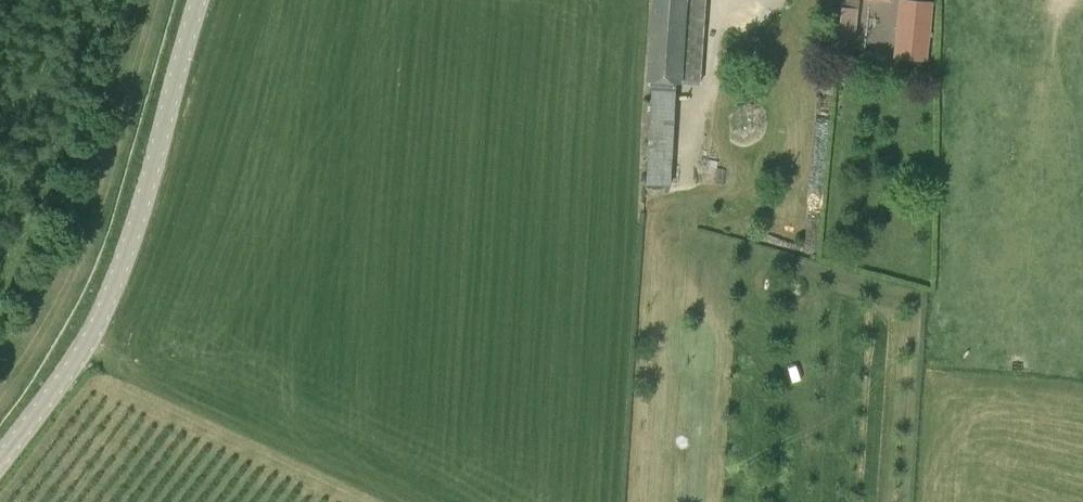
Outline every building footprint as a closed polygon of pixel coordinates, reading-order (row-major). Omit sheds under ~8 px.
[(651,47),(649,80),(653,80),(648,183),(670,185),(675,82),(682,82),(688,0),(654,0),(651,47)] [(840,19),(839,38),(854,39),(857,9),(859,9),(860,0),(842,0),(840,19)] [(931,4),(902,1),(898,40),(927,42),(931,4)] [(839,38),(840,19),(829,18),(826,37),(839,38)]
